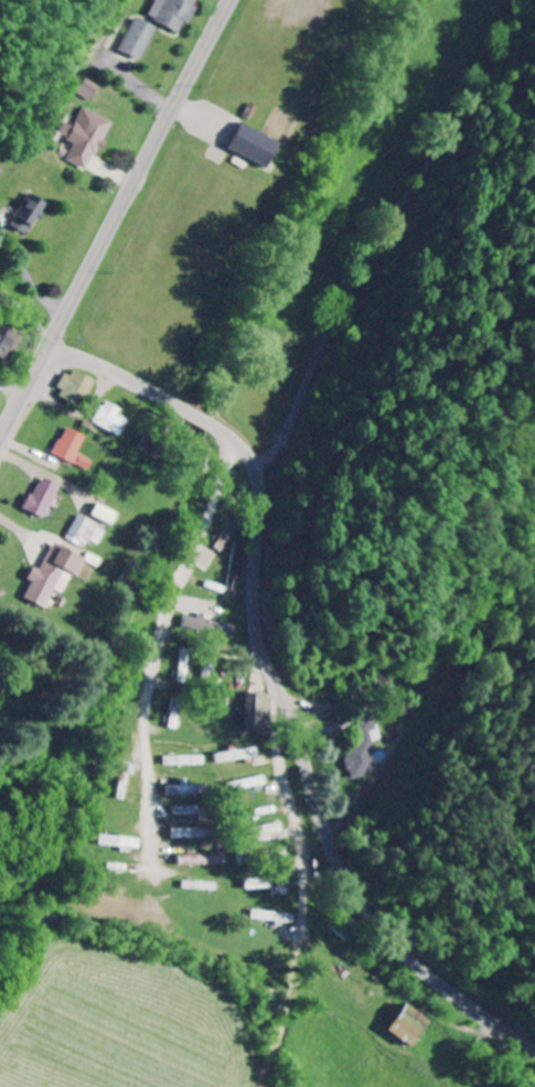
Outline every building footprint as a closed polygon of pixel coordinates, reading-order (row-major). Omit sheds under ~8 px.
[(187,21),(191,23),(201,0),(160,0),(153,18),(182,31),(187,21)] [(161,28),(142,18),(124,50),(143,60),(161,28)] [(95,101),(106,87),(94,79),(84,92),(95,101)] [(79,127),(70,123),(65,134),(80,141),(70,161),(89,170),(100,148),(103,150),(117,122),(88,108),(79,127)] [(278,140),(239,124),(228,151),(268,166),(278,140)] [(46,202),(28,193),(13,227),(30,235),(46,202)] [(14,363),(25,335),(0,325),(0,357),(14,363)] [(60,395),(86,405),(96,380),(71,370),(60,395)] [(95,424),(121,436),(128,420),(118,416),(122,409),(106,401),(95,424)] [(87,436),(67,428),(56,457),(90,469),(93,459),(80,455),(87,436)] [(62,484),(42,476),(27,511),(47,519),(62,484)] [(118,512),(96,504),(91,517),(113,525),(118,512)] [(100,545),(107,529),(79,516),(68,540),(86,548),(89,540),(100,545)] [(26,599),(47,608),(55,590),(63,594),(73,575),(78,577),(87,560),(55,544),(42,570),(36,567),(30,580),(34,582),(26,599)] [(247,546),(237,545),(233,592),(242,593),(247,546)] [(237,641),(239,627),(211,622),(208,636),(237,641)] [(244,732),(267,733),(268,695),(246,694),(244,732)] [(382,773),(372,731),(378,730),(375,715),(360,718),(366,741),(344,746),(352,779),(382,773)] [(217,763),(260,759),(258,749),(216,753),(217,763)] [(268,787),(267,778),(228,782),(229,791),(268,787)] [(184,786),(166,786),(167,797),(200,796),(200,785),(184,785),(184,786)] [(201,816),(200,806),(173,807),(173,816),(201,816)] [(249,839),(284,836),(283,824),(248,827),(249,839)] [(172,829),(172,839),(212,838),(212,828),(172,829)] [(98,845),(138,850),(140,839),(99,835),(98,845)] [(178,866),(226,864),(226,855),(178,856),(178,866)] [(290,878),(244,880),(245,890),(271,890),(272,896),(290,895),(290,878)] [(183,886),(195,886),(195,890),(217,891),(217,883),(183,882),(183,886)] [(295,923),(296,914),(252,912),(252,921),(295,923)] [(389,1032),(414,1049),(433,1022),(408,1005),(389,1032)]
